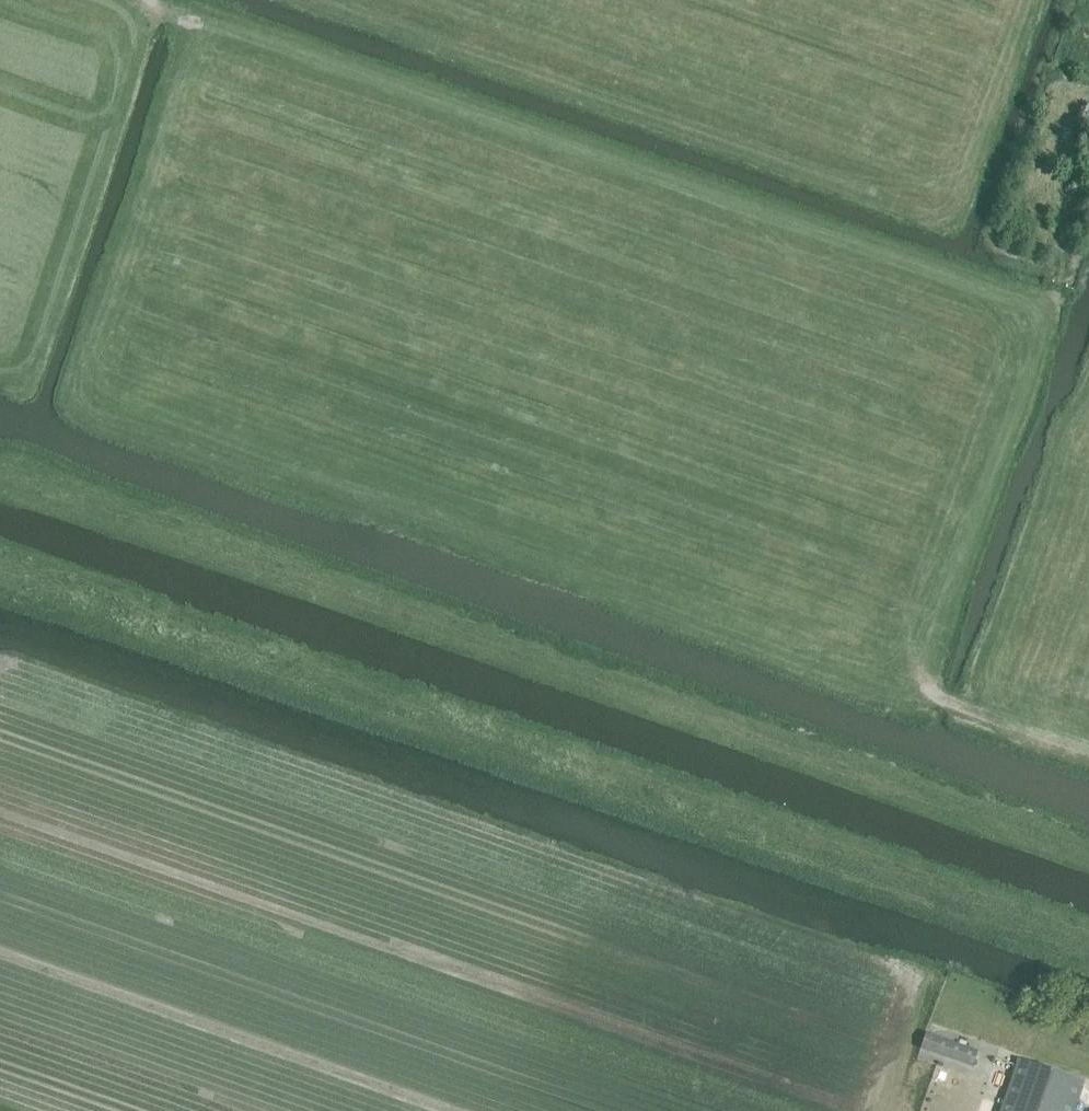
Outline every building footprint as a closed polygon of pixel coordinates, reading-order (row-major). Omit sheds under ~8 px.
[(1083,1087),(1088,1089),(1088,1041),(942,990),(926,1034),(1017,1065),(1001,1110),(1075,1110),(1083,1087)] [(922,1049),(973,1066),(977,1053),(926,1035),(922,1049)]
